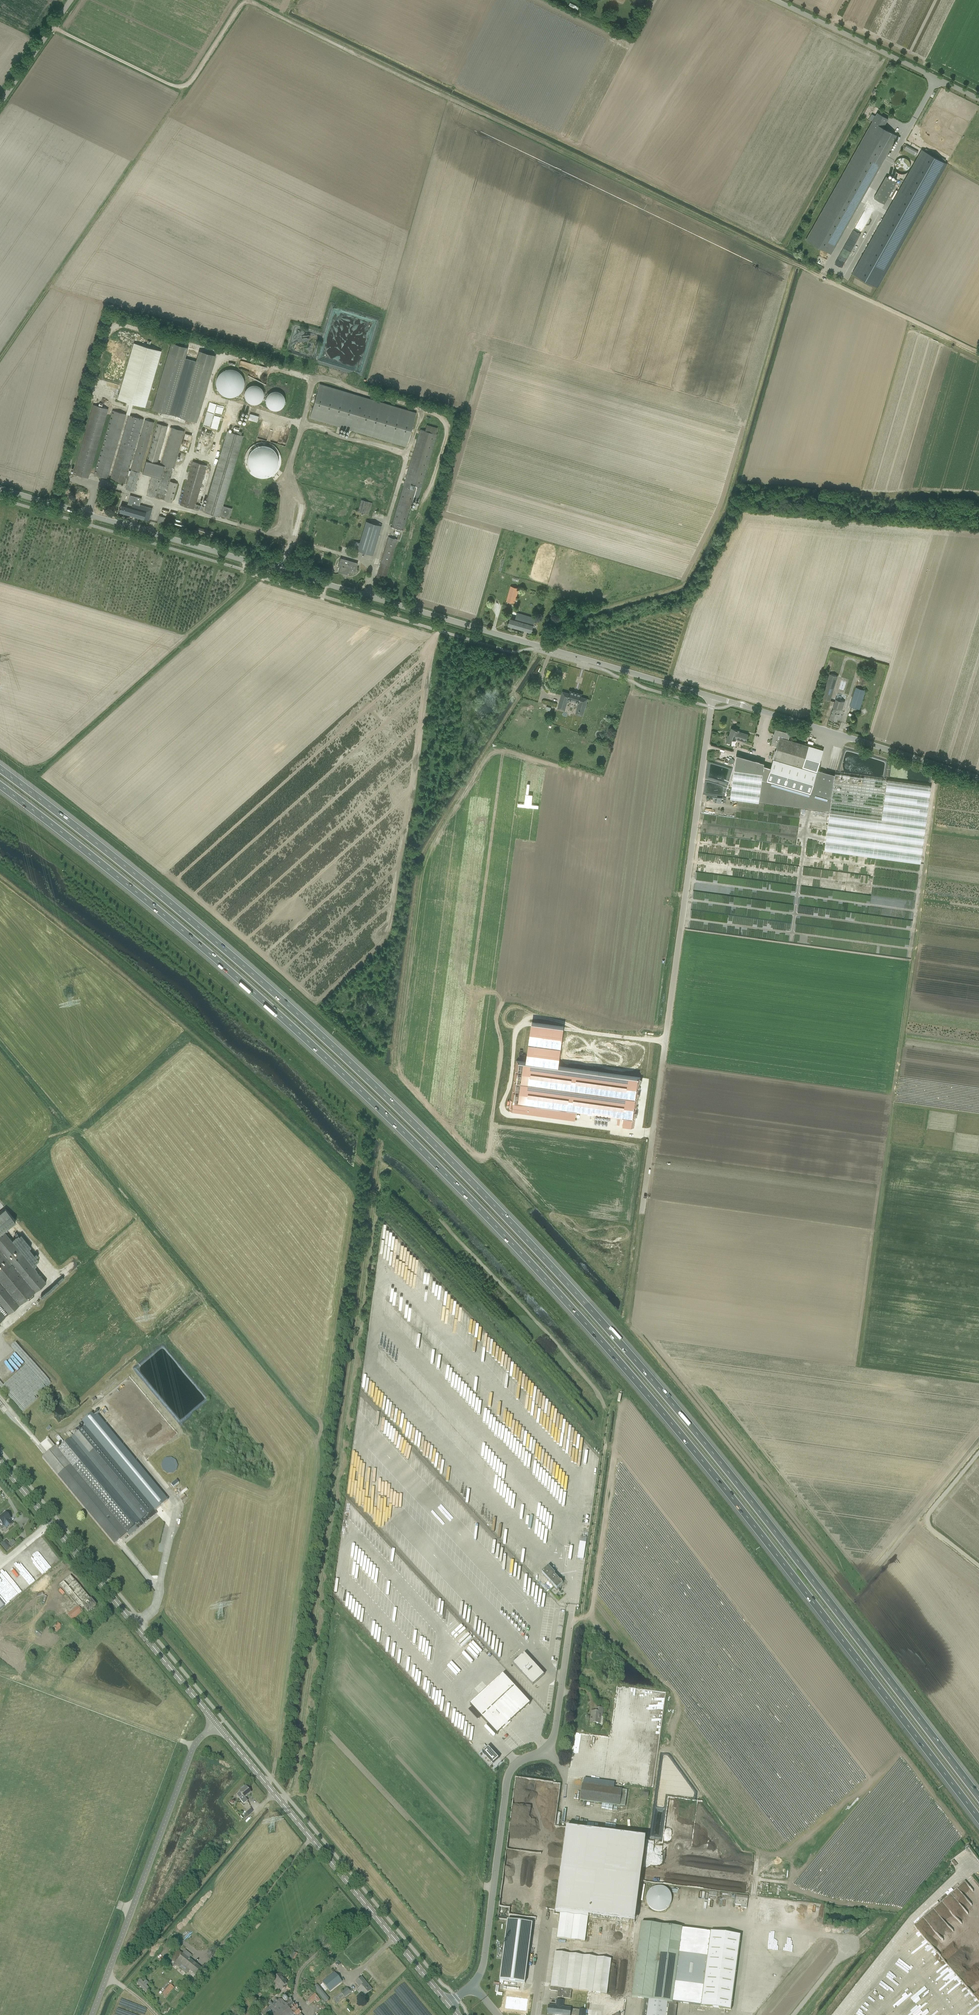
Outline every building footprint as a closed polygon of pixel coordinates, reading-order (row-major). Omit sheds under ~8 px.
[(872,121),(883,128),(888,119),(877,113),(872,121)] [(806,240),(831,254),(898,136),(883,128),(872,121),(806,240)] [(918,151),(915,150),(914,151),(906,146),(904,149),(916,156),(918,151)] [(878,288),(947,164),(922,149),(852,273),(878,288)] [(904,166),(904,160),(904,158),(898,158),(899,170),(907,170),(907,166),(904,166)] [(884,176),(873,199),(885,204),(895,182),(884,176)] [(855,246),(866,223),(851,223),(849,227),(849,246),(855,246)] [(200,421),(215,354),(199,350),(197,360),(187,358),(189,346),(170,342),(154,410),(200,421)] [(162,351),(134,343),(117,399),(145,408),(162,351)] [(242,386),(242,384),(242,382),(241,379),(240,376),(238,374),(236,373),(233,371),(231,371),(229,371),(226,371),(223,372),(222,373),(220,375),(218,377),(217,379),(216,382),(216,384),(216,387),(217,389),(218,391),(220,393),(222,395),(224,396),(227,397),(230,397),(232,396),(234,396),(237,394),(239,393),(240,391),(241,388),(242,386)] [(248,403),(263,403),(263,385),(247,386),(248,403)] [(287,405),(280,389),(266,395),(273,411),(287,405)] [(90,478),(106,407),(92,404),(85,436),(83,435),(74,474),(90,478)] [(136,491),(153,421),(144,419),(144,418),(110,410),(95,475),(127,483),(125,489),(136,491)] [(250,414),(248,420),(257,423),(259,416),(250,414)] [(425,430),(419,428),(392,527),(405,530),(416,489),(422,490),(439,427),(427,424),(425,430)] [(191,461),(181,506),(230,517),(232,508),(225,506),(242,434),(242,432),(237,430),(237,432),(225,430),(208,502),(198,500),(207,464),(191,461)] [(185,433),(182,445),(189,447),(192,435),(185,433)] [(198,454),(203,436),(200,436),(195,453),(198,454)] [(264,476),(276,472),(280,460),(277,449),(265,445),(253,448),(249,459),(252,472),(264,476)] [(161,479),(164,466),(146,461),(142,473),(161,479)] [(119,512),(149,521),(152,508),(140,505),(142,498),(130,495),(127,505),(122,504),(119,512)] [(369,514),(372,502),(361,499),(358,512),(369,514)] [(372,555),(381,526),(366,521),(359,543),(354,541),(352,548),(372,555)] [(196,533),(212,538),(214,532),(198,527),(196,533)] [(387,536),(378,577),(387,579),(396,538),(387,536)] [(354,574),(358,563),(341,558),(338,566),(340,566),(338,572),(339,572),(343,573),(344,571),(347,572),(354,574)] [(511,586),(506,601),(514,604),(519,588),(511,586)] [(508,625),(531,632),(535,618),(517,613),(515,619),(510,618),(508,625)] [(830,700),(837,676),(829,674),(822,698),(829,700),(830,700)] [(859,709),(865,690),(856,687),(850,706),(859,709)] [(583,712),(587,699),(581,697),(581,694),(570,691),(569,694),(563,692),(558,708),(565,710),(568,699),(579,703),(576,713),(580,714),(582,715),(583,712)] [(830,719),(836,721),(837,717),(840,718),(845,701),(836,698),(830,719)] [(737,739),(746,742),(748,734),(738,731),(739,730),(731,728),(729,735),(728,734),(726,742),(731,744),(732,739),(733,739),(736,740),(737,739)] [(810,794),(810,793),(821,797),(832,800),(835,775),(834,774),(832,774),(828,772),(825,772),(821,771),(818,770),(823,750),(788,739),(790,733),(775,729),(772,741),(778,743),(776,750),(772,763),(771,768),(766,782),(799,791),(810,794)] [(736,755),(735,770),(763,774),(764,762),(736,755)] [(764,766),(759,802),(830,811),(831,804),(832,800),(821,797),(810,793),(810,794),(799,791),(766,782),(771,768),(764,766)] [(759,802),(763,774),(735,770),(731,799),(759,802)] [(852,776),(835,773),(835,775),(832,800),(831,804),(830,811),(829,821),(826,840),(825,850),(876,857),(920,862),(922,851),(924,833),(926,815),(929,797),(930,786),(852,776)] [(641,1088),(640,1088),(640,1087),(640,1086),(640,1083),(641,1083),(642,1079),(641,1079),(641,1078),(558,1066),(564,1027),(531,1022),(526,1062),(516,1060),(509,1111),(575,1120),(576,1109),(624,1116),(622,1127),(634,1128),(636,1116),(637,1116),(637,1112),(636,1112),(637,1109),(637,1108),(637,1107),(638,1107),(638,1106),(637,1106),(638,1102),(639,1098),(638,1098),(638,1097),(639,1097),(640,1094),(639,1093),(639,1089),(640,1089),(641,1088)] [(46,1282),(4,1231),(16,1221),(5,1208),(0,1213),(0,1320),(46,1282)] [(26,1366),(28,1364),(19,1355),(17,1357),(26,1366)] [(127,1534),(129,1537),(157,1514),(155,1511),(168,1500),(98,1416),(95,1419),(91,1414),(81,1423),(85,1427),(58,1450),(56,1447),(42,1458),(114,1545),(127,1534)] [(182,1464),(182,1462),(182,1460),(181,1458),(180,1456),(179,1454),(177,1452),(175,1452),(173,1451),(171,1451),(169,1451),(167,1452),(165,1453),(163,1454),(161,1456),(160,1458),(160,1460),(159,1462),(160,1465),(161,1467),(162,1469),(163,1471),(165,1472),(167,1473),(169,1474),(172,1474),(173,1474),(176,1473),(177,1472),(179,1470),(181,1468),(182,1467),(182,1464)] [(9,1517),(6,1513),(0,1518),(0,1522),(3,1525),(7,1529),(13,1524),(8,1518),(9,1517)] [(585,1559),(587,1538),(581,1537),(578,1558),(585,1559)] [(11,1548),(6,1541),(1,1545),(6,1552),(11,1548)] [(29,1584),(53,1568),(39,1548),(19,1561),(17,1559),(14,1561),(29,1584)] [(27,1589),(17,1572),(13,1574),(8,1566),(0,1571),(0,1573),(2,1576),(3,1576),(4,1579),(9,1587),(13,1593),(14,1593),(16,1596),(27,1589)] [(554,1574),(555,1574),(548,1566),(542,1572),(557,1589),(563,1584),(554,1574)] [(70,1576),(59,1585),(77,1606),(67,1615),(72,1621),(83,1612),(81,1610),(84,1608),(87,1612),(95,1605),(96,1604),(94,1602),(94,1603),(93,1602),(93,1601),(92,1600),(91,1600),(76,1582),(75,1581),(70,1576)] [(36,1593),(43,1587),(42,1585),(34,1591),(36,1593)] [(54,1635),(62,1627),(58,1622),(49,1631),(52,1634),(53,1633),(54,1635)] [(533,1685),(544,1675),(525,1654),(514,1664),(533,1685)] [(528,1703),(503,1675),(473,1703),(498,1730),(528,1703)] [(591,1724),(603,1724),(603,1708),(596,1708),(596,1711),(591,1711),(591,1724)] [(493,1764),(498,1759),(488,1747),(487,1748),(484,1745),(483,1745),(486,1748),(482,1753),(493,1764)] [(622,1790),(587,1785),(582,1784),(580,1801),(620,1806),(622,1790)] [(245,1798),(250,1793),(246,1787),(239,1792),(239,1793),(236,1795),(244,1804),(248,1801),(245,1798)] [(248,1815),(253,1811),(249,1806),(244,1810),(248,1815)] [(646,1838),(566,1827),(555,1912),(635,1922),(646,1838)] [(560,1914),(557,1938),(585,1942),(588,1917),(560,1914)] [(525,1984),(533,1923),(508,1920),(499,1979),(525,1984)] [(677,2002),(701,2005),(711,1931),(686,1928),(683,1928),(647,1923),(642,1922),(632,1997),(644,1999),(677,2003),(677,2002)] [(741,1935),(711,1931),(701,2005),(701,2006),(731,2010),(741,1935)] [(610,1969),(611,1959),(555,1952),(551,1991),(558,1992),(557,1997),(571,1999),(572,1990),(607,1994),(608,1981),(622,1983),(624,1971),(610,1969)] [(179,1958),(175,1963),(175,1964),(187,1974),(190,1971),(195,1975),(200,1968),(182,1954),(179,1958)] [(622,1967),(622,1966),(622,1964),(621,1963),(620,1962),(619,1962),(618,1962),(617,1962),(616,1963),(615,1964),(614,1965),(614,1966),(615,1968),(615,1969),(617,1970),(618,1970),(620,1970),(621,1969),(622,1967)] [(342,1982),(334,1972),(322,1982),(329,1992),(342,1982)] [(280,1974),(276,1977),(272,1981),(281,1991),(285,1988),(284,1986),(287,1984),(282,1978),(283,1978),(280,1974)] [(362,1998),(368,1993),(371,1990),(361,1977),(355,1982),(360,1988),(356,1990),(362,1998)] [(149,1989),(140,1979),(136,1983),(145,1992),(149,1989)] [(174,1988),(169,1984),(160,1995),(165,1999),(174,1988)] [(329,1999),(317,1985),(313,1988),(325,2003),(329,1999)] [(347,1988),(343,1991),(341,1993),(345,1998),(351,1993),(347,1988)] [(309,1998),(312,2003),(315,2001),(317,2003),(320,2000),(315,1994),(309,1998)] [(337,1996),(333,2000),(337,2004),(343,1997),(341,1996),(339,1998),(337,1996)] [(283,2000),(280,2003),(277,2000),(276,1999),(275,2000),(275,2002),(260,2014),(262,2014),(298,2014),(300,2013),(287,1997),(283,2000)] [(677,2005),(676,2005),(677,2003),(644,1999),(642,2014),(676,2014),(677,2005)] [(549,2005),(548,2014),(556,2014),(570,2014),(571,2008),(563,2007),(564,2001),(557,2000),(556,2006),(549,2005)]
